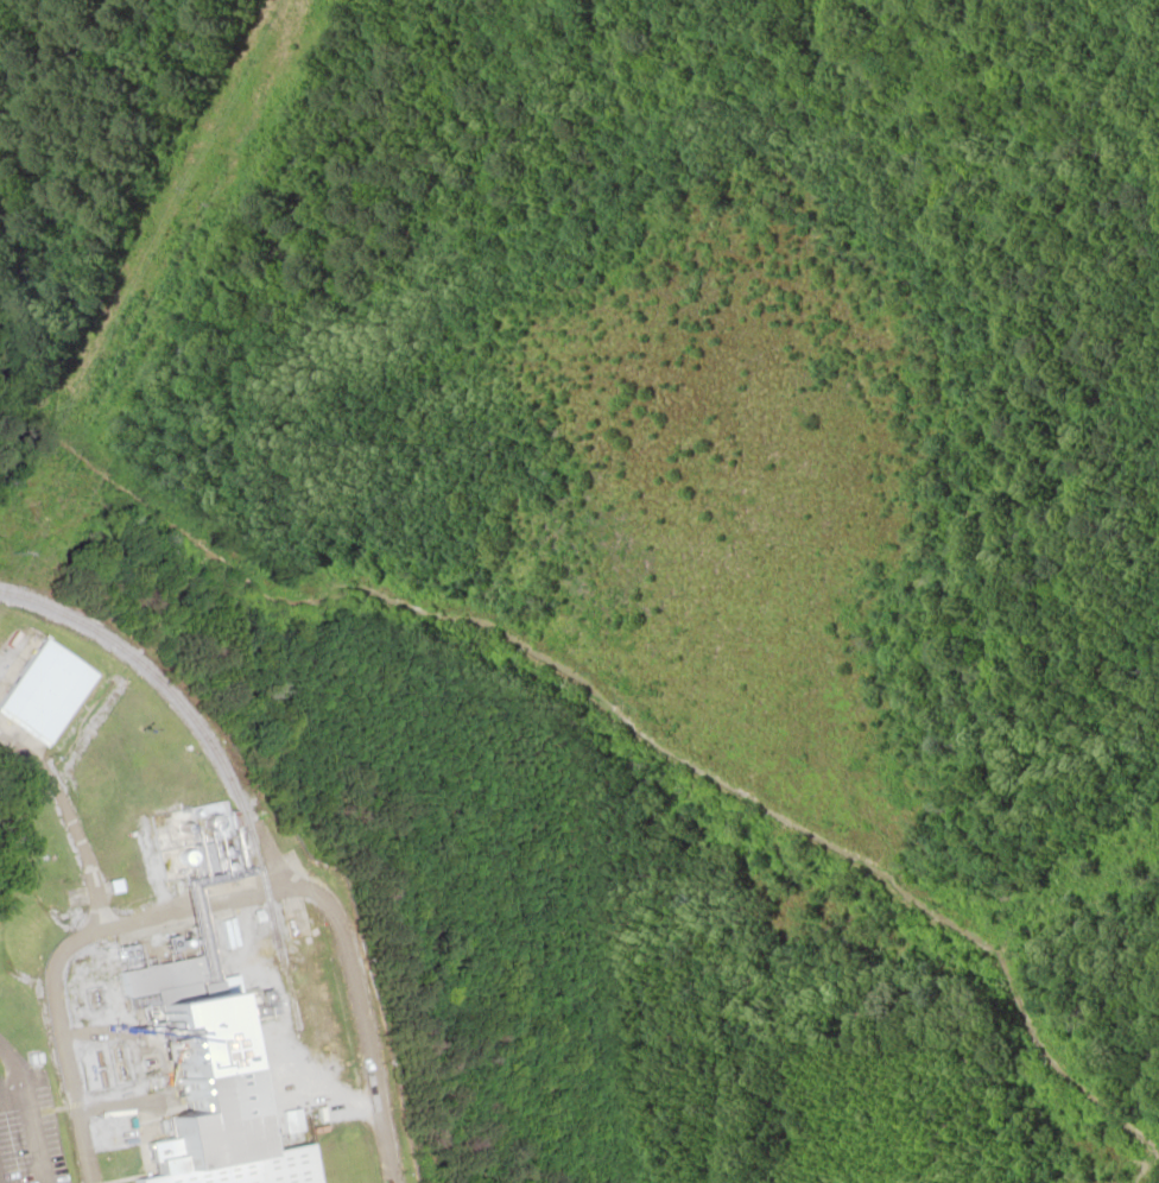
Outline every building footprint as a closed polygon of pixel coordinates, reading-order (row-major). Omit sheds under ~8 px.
[(51,741),(0,703),(49,637),(100,676),(51,741)] [(189,884),(221,883),(220,845),(188,846),(189,884)] [(211,955),(148,965),(147,958),(129,956),(128,963),(125,971),(129,997),(139,998),(164,994),(167,1015),(197,1019),(199,1031),(207,1032),(236,1027),(237,1018),(235,1003),(236,995),(229,994),(220,995),(222,985),(215,984),(211,955)] [(320,1144),(288,1149),(273,1058),(214,1068),(212,1060),(183,1065),(191,1114),(168,1117),(172,1140),(154,1142),(160,1177),(136,1181),(136,1182),(326,1182),(320,1144)]
